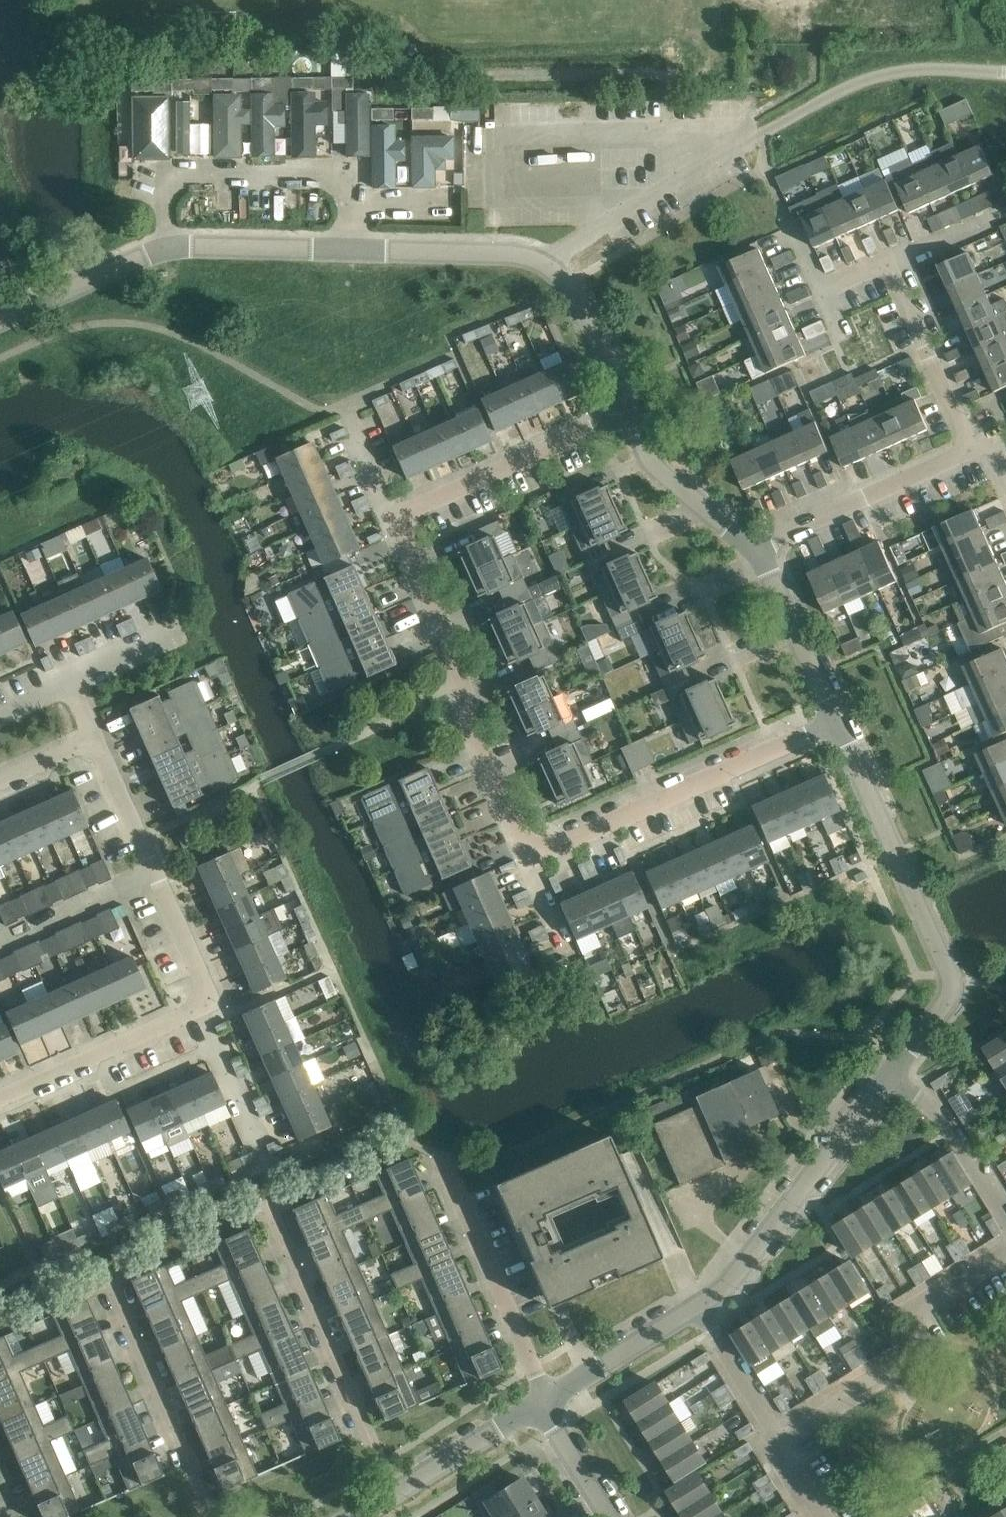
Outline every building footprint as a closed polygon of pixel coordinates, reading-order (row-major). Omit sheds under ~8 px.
[(312,77),(290,78),(290,89),(312,89),(312,78),(312,77)] [(369,77),(330,77),(330,89),(332,89),(332,113),(348,113),(348,96),(370,96),(369,77)] [(232,78),(210,79),(210,91),(232,90),(232,79),(232,78)] [(250,78),(232,78),(232,79),(232,90),(232,92),(250,91),(250,78)] [(290,78),(250,78),(250,91),(250,94),(252,94),(275,94),(275,108),(287,108),(290,108),(290,89),(290,78)] [(170,79),(130,80),(130,92),(152,91),(152,96),(170,96),(170,91),(170,79)] [(192,79),(170,79),(170,91),(192,91),(192,79)] [(210,79),(192,79),(192,91),(210,91),(210,79)] [(275,94),(252,94),(253,158),(253,159),(276,159),(276,158),(276,129),(287,129),(287,108),(275,108),(275,94)] [(316,160),(316,128),(326,127),(330,128),(330,103),(318,103),(317,94),(293,94),(293,160),(316,160)] [(242,126),(250,125),(250,110),(241,110),(241,95),(214,95),(215,159),(242,159),(242,126)] [(348,113),(332,113),(333,146),(349,146),(349,157),(349,160),(371,160),(372,159),(371,110),(371,95),(370,96),(348,96),(348,113)] [(132,160),(170,159),(169,96),(132,97),(132,160)] [(479,121),(479,100),(454,100),(454,109),(410,109),(410,122),(479,121)] [(945,126),(972,114),(966,101),(939,113),(945,126)] [(190,102),(175,102),(176,155),(209,154),(209,124),(190,125),(190,102)] [(392,109),(372,110),(372,121),(392,120),(392,109)] [(915,117),(913,112),(903,117),(905,121),(915,117)] [(396,125),(372,126),(374,188),(397,188),(396,162),(406,162),(406,142),(396,142),(396,125)] [(447,161),(457,161),(457,136),(413,137),(413,189),(438,189),(438,172),(447,172),(447,161)] [(953,141),(932,150),(934,155),(951,194),(972,184),(959,154),(953,141)] [(972,184),(994,175),(980,145),(959,154),(972,184)] [(934,155),(913,164),(931,203),(951,194),(934,155)] [(909,213),(931,203),(910,157),(889,167),(909,213)] [(803,165),(792,170),(797,182),(808,177),(803,165)] [(886,179),(865,189),(878,219),(900,209),(886,179)] [(838,185),(817,195),(837,237),(858,228),(844,198),(838,185)] [(865,189),(844,198),(858,228),(878,219),(865,189)] [(993,195),(996,204),(999,209),(1005,206),(1005,202),(1002,194),(1001,192),(993,195)] [(817,195),(789,207),(795,220),(802,217),(815,247),(837,237),(817,195)] [(969,200),(975,214),(983,210),(977,196),(969,200)] [(948,209),(954,223),(963,219),(956,205),(948,209)] [(927,218),(933,232),(942,228),(936,214),(927,218)] [(892,227),(884,231),(890,245),(899,241),(892,227)] [(871,236),(863,240),(869,254),(878,250),(871,236)] [(718,266),(727,284),(767,266),(759,248),(748,253),(744,245),(722,255),(726,263),(718,266)] [(850,245),(842,249),(848,263),(857,259),(850,245)] [(785,265),(795,260),(790,250),(781,254),(785,265)] [(939,266),(948,287),(978,273),(968,252),(939,266)] [(771,258),(774,263),(776,269),(785,265),(781,254),(771,258)] [(829,255),(821,259),(827,273),(835,269),(829,255)] [(734,302),(774,284),(767,266),(727,284),(734,302)] [(957,308),(987,294),(978,273),(948,287),(957,308)] [(678,298),(669,279),(655,285),(663,305),(678,298)] [(734,302),(742,319),(782,301),(774,284),(734,302)] [(801,300),(810,295),(806,285),(796,289),(801,300)] [(787,293),(789,298),(792,304),(801,300),(796,289),(787,293)] [(966,328),(1005,311),(1005,300),(1005,297),(991,303),(987,294),(957,308),(966,328)] [(742,319),(750,337),(790,319),(782,301),(742,319)] [(531,307),(517,312),(520,321),(521,321),(532,316),(534,315),(531,307)] [(1005,336),(1005,311),(966,328),(976,350),(1005,336)] [(517,312),(504,318),(507,326),(520,321),(517,312)] [(750,337),(758,354),(798,337),(790,319),(750,337)] [(817,335),(826,331),(821,320),(812,324),(817,335)] [(489,324),(475,329),(478,338),(492,332),(489,324)] [(817,335),(812,324),(802,328),(807,339),(817,335)] [(683,325),(674,329),(679,341),(688,337),(683,325)] [(475,329),(462,334),(465,343),(478,338),(475,329)] [(976,350),(985,370),(1005,361),(1005,336),(976,350)] [(754,378),(806,355),(798,337),(758,354),(746,360),(754,378)] [(689,343),(682,347),(687,358),(694,355),(701,352),(696,341),(689,343)] [(944,353),(948,362),(962,355),(958,347),(944,353)] [(915,364),(911,356),(897,362),(901,371),(915,364)] [(454,358),(440,364),(444,373),(457,367),(454,358)] [(577,390),(564,361),(543,371),(556,401),(579,391),(578,389),(577,390)] [(985,370),(994,392),(1005,386),(1005,361),(985,370)] [(695,377),(701,374),(703,369),(700,363),(691,367),(695,377)] [(865,383),(879,377),(875,368),(861,375),(865,383)] [(954,374),(958,382),(972,376),(968,368),(954,374)] [(425,371),(411,377),(415,386),(429,380),(425,371)] [(556,401),(543,371),(522,380),(536,411),(556,401)] [(714,375),(697,382),(705,400),(722,393),(714,375)] [(845,375),(831,381),(835,390),(849,384),(845,375)] [(411,377),(398,383),(402,392),(415,386),(411,377)] [(536,411),(522,380),(501,390),(515,420),(536,411)] [(824,385),(823,385),(829,399),(837,395),(835,390),(831,381),(824,385)] [(907,438),(928,429),(915,399),(922,396),(917,386),(902,393),(906,403),(893,409),(907,438)] [(977,389),(963,395),(967,404),(981,397),(977,389)] [(515,420),(501,390),(480,399),(493,428),(492,428),(492,430),(515,420)] [(370,400),(374,409),(387,403),(384,394),(370,400)] [(873,418),(886,448),(907,438),(893,409),(890,400),(880,405),(884,413),(873,418)] [(798,413),(788,418),(794,431),(808,461),(829,451),(810,408),(798,413)] [(489,437),(476,409),(454,418),(468,449),(491,439),(490,437),(489,437)] [(859,414),(846,414),(846,415),(865,457),(886,448),(873,418),(869,410),(859,414)] [(830,437),(844,467),(865,457),(846,415),(835,420),(841,432),(830,437)] [(468,449),(454,418),(434,428),(447,458),(468,449)] [(344,427),(329,434),(332,441),(347,434),(344,427)] [(447,458),(434,428),(413,437),(426,467),(447,458)] [(787,470),(808,461),(794,431),(773,440),(787,470)] [(426,467),(413,437),(391,447),(404,475),(403,476),(404,477),(426,467)] [(766,479),(787,470),(773,440),(753,450),(766,479)] [(276,459),(283,476),(318,461),(309,442),(308,442),(308,443),(285,454),(280,442),(252,454),(253,455),(256,453),(262,465),(276,459)] [(745,489),(766,479),(753,450),(731,459),(745,489)] [(350,460),(335,467),(338,473),(353,466),(350,460)] [(318,461),(283,476),(291,494),(326,478),(318,461)] [(353,466),(338,473),(341,480),(356,473),(353,466)] [(822,470),(813,474),(820,488),(828,484),(822,470)] [(291,494),(298,510),(333,494),(326,478),(291,494)] [(801,480),(793,483),(799,497),(808,494),(801,480)] [(558,493),(555,494),(560,505),(561,507),(570,528),(615,508),(607,490),(605,491),(603,487),(606,486),(606,485),(584,495),(578,483),(558,493)] [(780,489),(772,493),(778,507),(787,503),(780,489)] [(333,494),(298,510),(306,528),(341,513),(333,494)] [(350,501),(353,508),(368,501),(365,495),(350,501)] [(751,502),(757,516),(765,513),(759,499),(751,502)] [(356,515),(371,508),(368,501),(353,508),(356,515)] [(623,525),(615,508),(570,528),(571,528),(581,549),(580,549),(585,561),(608,551),(604,540),(626,530),(625,529),(622,530),(621,526),(623,525)] [(942,546),(982,528),(973,508),(933,526),(942,546)] [(995,514),(1000,525),(1005,522),(1005,513),(1005,510),(995,514)] [(306,528),(314,546),(349,531),(341,513),(306,528)] [(1000,525),(995,514),(986,519),(991,529),(1000,525)] [(843,524),(847,533),(858,528),(854,519),(843,524)] [(460,552),(462,556),(460,557),(467,574),(512,554),(503,558),(493,537),(501,533),(501,534),(502,533),(497,520),(474,531),(479,542),(456,552),(457,553),(460,552)] [(858,528),(847,533),(852,542),(862,538),(858,528)] [(942,546),(950,564),(990,546),(982,528),(942,546)] [(349,531),(314,546),(322,564),(322,565),(345,555),(355,550),(356,551),(358,550),(349,531)] [(382,531),(367,537),(369,544),(385,537),(382,531)] [(46,557),(66,548),(60,535),(40,543),(46,557)] [(808,539),(812,549),(823,544),(819,535),(808,539)] [(897,580),(883,549),(879,540),(861,549),(879,589),(897,580)] [(907,560),(898,542),(889,546),(898,564),(907,560)] [(823,544),(812,549),(817,558),(827,553),(823,544)] [(41,555),(38,546),(24,552),(28,561),(41,555)] [(950,564),(957,580),(997,562),(990,546),(950,564)] [(843,556),(861,596),(879,589),(861,549),(843,556)] [(548,557),(556,575),(569,569),(560,551),(548,557)] [(592,574),(601,594),(600,594),(601,595),(645,575),(638,558),(635,559),(633,555),(637,553),(636,552),(614,562),(608,551),(585,561),(591,574),(592,574)] [(512,555),(512,554),(467,574),(475,592),(477,591),(479,595),(476,596),(476,597),(492,590),(497,602),(527,588),(522,575),(521,576),(512,555)] [(314,581),(287,593),(288,594),(289,594),(299,617),(298,618),(361,590),(364,589),(353,566),(352,565),(350,566),(345,555),(322,565),(322,564),(320,565),(324,573),(328,571),(330,574),(323,578),(323,579),(324,578),(327,585),(316,589),(313,583),(314,582),(314,581)] [(119,556),(98,565),(104,577),(117,607),(138,598),(124,568),(119,556)] [(826,564),(844,604),(861,596),(843,556),(826,564)] [(124,568),(138,598),(161,588),(160,586),(159,586),(146,558),(124,568)] [(1005,579),(997,562),(957,580),(965,598),(1005,579)] [(914,563),(901,569),(907,582),(920,576),(914,563)] [(808,573),(826,613),(844,604),(826,564),(808,573)] [(501,612),(486,619),(487,620),(490,619),(492,623),(489,624),(497,642),(497,641),(542,621),(532,599),(561,586),(556,575),(527,588),(497,602),(501,612)] [(653,592),(645,575),(601,595),(601,596),(602,595),(611,616),(610,616),(616,629),(639,618),(634,607),(656,597),(656,596),(653,597),(651,593),(653,592)] [(117,607),(104,577),(83,586),(96,616),(117,607)] [(954,602),(962,620),(1005,600),(1005,582),(1005,579),(965,598),(954,602)] [(96,616),(83,586),(62,595),(76,626),(96,616)] [(361,590),(298,618),(299,619),(300,618),(310,642),(309,642),(309,643),(336,631),(332,623),(341,619),(344,627),(373,614),(374,614),(364,589),(361,590)] [(35,591),(29,593),(33,601),(39,599),(35,591)] [(76,626),(62,595),(41,605),(55,635),(76,626)] [(962,620),(960,621),(973,649),(1005,635),(1005,600),(962,620)] [(55,635),(41,605),(20,614),(33,643),(32,643),(33,645),(55,635)] [(169,609),(161,613),(167,626),(175,622),(169,609)] [(12,611),(0,616),(0,642),(4,651),(27,641),(26,639),(25,639),(12,611)] [(685,612),(684,611),(648,627),(644,629),(639,618),(616,629),(621,641),(622,640),(639,632),(639,633),(640,632),(649,653),(649,654),(694,634),(686,616),(684,617),(682,614),(685,612)] [(336,631),(309,643),(310,643),(320,666),(319,667),(320,667),(385,638),(374,614),(373,614),(344,627),(348,636),(339,639),(336,631)] [(133,618),(124,621),(129,634),(138,630),(133,618)] [(124,621),(116,625),(121,638),(129,634),(124,621)] [(542,622),(542,621),(497,641),(505,659),(507,658),(509,662),(506,663),(507,664),(529,654),(534,665),(557,655),(552,643),(551,643),(542,622)] [(924,622),(918,625),(918,626),(923,637),(930,634),(937,631),(940,630),(937,624),(927,628),(924,622)] [(694,634),(649,654),(664,687),(687,677),(682,666),(705,656),(704,655),(701,656),(699,652),(702,651),(694,634)] [(91,636),(82,640),(88,653),(96,649),(91,636)] [(396,663),(385,638),(320,667),(320,668),(321,667),(331,691),(330,691),(331,692),(357,681),(357,680),(356,680),(353,674),(364,669),(366,675),(365,676),(366,677),(395,664),(395,663),(396,663)] [(88,653),(82,640),(74,644),(80,656),(88,653)] [(905,645),(890,652),(890,653),(895,663),(908,658),(910,653),(906,645),(905,645)] [(1003,648),(963,666),(971,684),(1005,669),(1005,655),(1003,648)] [(46,672),(54,668),(49,655),(40,659),(46,672)] [(509,696),(517,714),(552,698),(542,676),(561,667),(562,668),(563,667),(557,655),(534,665),(539,676),(506,691),(506,693),(509,691),(511,695),(509,696)] [(596,663),(600,673),(602,676),(615,670),(609,657),(596,663)] [(911,663),(901,667),(905,676),(919,670),(917,665),(911,663)] [(1005,690),(1005,669),(971,684),(960,689),(960,693),(965,704),(968,706),(1005,690)] [(918,674),(909,678),(913,687),(922,683),(918,674)] [(670,700),(680,720),(679,720),(679,721),(724,701),(716,684),(714,685),(712,681),(715,679),(715,678),(692,688),(687,677),(664,687),(670,700)] [(130,710),(129,710),(140,734),(205,705),(205,704),(204,705),(193,681),(194,681),(194,680),(167,692),(170,699),(161,703),(158,697),(159,696),(159,695),(129,708),(130,710)] [(968,706),(976,724),(987,719),(1005,711),(1005,690),(968,706)] [(301,698),(291,702),(295,713),(305,708),(301,698)] [(562,719),(552,698),(517,714),(524,731),(527,730),(529,734),(525,735),(526,736),(548,726),(553,737),(577,727),(571,715),(570,715),(570,716),(562,719)] [(732,718),(724,701),(679,721),(679,722),(680,721),(689,742),(689,743),(735,723),(734,722),(730,724),(729,720),(732,718)] [(229,749),(242,746),(233,704),(211,709),(214,727),(224,725),(229,749)] [(216,729),(215,729),(214,729),(204,706),(205,706),(205,705),(140,734),(150,758),(216,729)] [(924,705),(915,709),(923,726),(932,722),(924,705)] [(987,719),(995,737),(1005,732),(1005,711),(987,719)] [(540,758),(541,762),(539,763),(547,781),(592,761),(591,760),(581,740),(582,739),(577,727),(553,737),(558,749),(536,759),(536,760),(540,758)] [(225,754),(215,730),(216,730),(216,729),(150,758),(161,783),(227,754),(226,753),(225,754)] [(642,766),(654,760),(644,738),(645,738),(644,737),(631,742),(642,766)] [(975,753),(983,771),(1005,761),(1005,739),(975,753)] [(943,741),(934,745),(938,754),(947,750),(943,741)] [(631,742),(619,748),(620,749),(621,749),(622,753),(628,766),(630,771),(631,771),(642,766),(631,742)] [(622,753),(615,756),(621,769),(628,766),(622,753)] [(162,782),(161,783),(172,807),(173,807),(173,808),(174,807),(185,803),(203,795),(202,793),(201,794),(198,788),(205,785),(208,783),(212,790),(238,779),(237,778),(236,778),(226,755),(227,754),(162,782)] [(592,761),(547,781),(555,798),(557,797),(559,801),(556,802),(556,804),(593,787),(583,765),(592,761)] [(991,789),(1005,782),(1005,761),(983,771),(991,789)] [(939,762),(929,767),(934,777),(944,773),(939,762)] [(427,768),(427,767),(397,780),(397,781),(399,781),(401,787),(391,792),(388,785),(389,785),(388,784),(363,795),(374,820),(373,820),(373,821),(438,792),(428,768),(427,768)] [(823,776),(804,784),(820,818),(838,810),(823,777),(824,777),(824,775),(823,776)] [(1005,803),(1005,782),(991,789),(999,806),(1005,803)] [(820,818),(804,784),(787,792),(802,826),(820,818)] [(948,801),(943,790),(934,794),(938,805),(948,801)] [(73,791),(72,791),(54,799),(70,834),(88,826),(73,793),(74,793),(73,791)] [(436,793),(373,821),(374,821),(384,844),(383,845),(384,845),(410,833),(407,825),(416,821),(419,829),(448,817),(449,816),(438,792),(436,793)] [(787,792),(769,800),(785,834),(802,826),(787,792)] [(37,807),(52,842),(70,834),(54,799),(37,807)] [(339,800),(330,804),(335,815),(344,811),(339,800)] [(785,834),(769,800),(751,808),(767,842),(785,834)] [(19,815),(35,850),(52,842),(37,807),(19,815)] [(949,829),(956,826),(959,825),(954,814),(945,819),(949,829)] [(2,823),(17,858),(35,850),(19,815),(2,823)] [(410,833),(384,845),(384,846),(385,845),(395,868),(394,869),(394,870),(460,841),(449,816),(448,817),(419,829),(423,838),(414,842),(410,833)] [(17,858),(2,823),(0,824),(0,865),(17,858)] [(752,826),(733,834),(749,869),(767,861),(752,828),(753,827),(752,826)] [(273,842),(267,828),(259,832),(265,845),(273,842)] [(960,856),(976,848),(972,838),(961,834),(952,838),(960,856)] [(733,835),(716,843),(731,877),(749,869),(733,835)] [(188,846),(184,837),(179,839),(183,848),(188,846)] [(394,870),(395,870),(396,870),(406,893),(405,894),(406,895),(432,883),(432,882),(431,882),(428,876),(439,871),(441,878),(440,878),(441,879),(471,866),(470,865),(460,841),(394,870)] [(716,843),(698,850),(714,885),(731,877),(716,843)] [(619,864),(626,861),(619,846),(613,849),(619,864)] [(698,850),(681,858),(696,892),(714,885),(698,850)] [(198,865),(208,887),(238,874),(228,852),(200,865),(200,864),(198,865)] [(857,852),(848,856),(851,865),(861,860),(857,852)] [(841,854),(837,856),(844,871),(848,869),(841,854)] [(835,875),(844,871),(837,856),(828,860),(835,875)] [(681,858),(663,866),(679,900),(696,892),(681,858)] [(590,859),(584,862),(590,877),(597,874),(590,859)] [(501,873),(517,867),(514,860),(498,867),(501,873)] [(584,880),(590,877),(584,862),(577,865),(584,880)] [(274,867),(280,880),(289,876),(283,863),(274,867)] [(90,865),(85,867),(93,885),(97,883),(90,865)] [(679,900),(663,866),(645,874),(660,909),(679,900)] [(93,885),(85,867),(80,870),(87,887),(93,885)] [(808,869),(802,872),(808,887),(815,884),(808,869)] [(461,884),(453,888),(460,906),(495,890),(487,871),(485,872),(485,873),(473,879),(470,871),(457,876),(461,884)] [(632,873),(613,881),(629,916),(647,907),(632,874),(633,874),(633,872),(632,873)] [(808,887),(802,872),(795,875),(802,890),(808,887)] [(218,908),(248,895),(238,874),(208,887),(218,908)] [(561,890),(555,875),(548,878),(555,893),(561,890)] [(286,893),(295,889),(289,876),(280,880),(286,893)] [(55,881),(50,883),(58,900),(62,898),(55,881)] [(613,881),(596,889),(611,923),(618,938),(635,930),(629,916),(613,881)] [(58,900),(50,883),(44,886),(52,903),(58,900)] [(782,893),(778,885),(765,891),(769,899),(782,893)] [(511,896),(515,903),(530,896),(527,889),(511,896)] [(596,889),(578,897),(594,931),(611,923),(596,889)] [(495,890),(460,906),(468,924),(503,908),(495,890)] [(218,908),(227,929),(257,915),(248,895),(218,908)] [(517,909),(533,902),(530,896),(515,903),(517,909)] [(20,897),(15,899),(23,916),(27,914),(20,897)] [(560,905),(559,905),(560,907),(561,906),(582,954),(600,946),(594,931),(578,897),(560,905)] [(23,916),(15,899),(9,901),(17,919),(23,916)] [(742,900),(729,906),(735,920),(748,914),(744,906),(742,900)] [(758,900),(744,906),(748,914),(762,908),(758,900)] [(293,908),(299,921),(307,917),(302,905),(293,908)] [(468,924),(455,930),(463,947),(476,941),(511,925),(503,908),(468,924)] [(227,929),(236,950),(266,936),(257,915),(227,929)] [(97,916),(90,919),(97,936),(105,933),(97,916)] [(723,916),(709,922),(713,930),(727,924),(723,916)] [(305,935),(313,931),(307,917),(299,921),(305,935)] [(97,936),(90,919),(82,922),(89,940),(97,936)] [(713,930),(709,922),(696,928),(700,936),(713,930)] [(527,931),(530,938),(545,931),(542,924),(527,931)] [(511,925),(476,941),(484,958),(519,943),(511,925)] [(675,941),(688,935),(684,927),(671,933),(675,941)] [(548,937),(545,931),(530,938),(533,944),(548,937)] [(55,934),(47,938),(55,955),(63,952),(55,934)] [(236,950),(246,971),(276,957),(266,936),(236,950)] [(40,941),(48,958),(55,955),(47,938),(40,941)] [(519,943),(484,958),(492,976),(526,961),(527,960),(519,943)] [(14,953),(6,956),(14,974),(21,970),(14,953)] [(318,954),(309,958),(316,971),(324,968),(318,954)] [(6,977),(14,974),(6,956),(0,959),(0,963),(6,977)] [(145,984),(137,967),(132,956),(110,965),(123,996),(146,986),(146,984),(145,984)] [(569,963),(566,956),(551,963),(554,970),(569,963)] [(257,991),(285,978),(276,957),(246,971),(255,993),(257,992),(257,991)] [(526,961),(492,976),(500,994),(534,979),(526,961)] [(103,1005),(123,996),(110,965),(89,975),(103,1005)] [(89,975),(68,984),(82,1015),(103,1005),(89,975)] [(82,1015),(68,984),(47,993),(61,1024),(82,1015)] [(47,993),(27,1003),(40,1033),(61,1024),(47,993)] [(273,1000),(243,1013),(253,1035),(283,1021),(273,1000)] [(5,1012),(18,1041),(17,1041),(18,1043),(40,1033),(27,1003),(5,1012)] [(2,1021),(0,1022),(0,1059),(18,1051),(17,1049),(16,1050),(2,1021)] [(215,1026),(218,1035),(231,1029),(227,1021),(215,1026)] [(283,1021),(253,1035),(262,1056),(292,1042),(283,1021)] [(1005,1063),(1005,1035),(986,1048),(998,1068),(1005,1063)] [(292,1042),(262,1056),(272,1076),(301,1063),(292,1042)] [(769,1046),(755,1052),(761,1067),(775,1061),(769,1046)] [(230,1060),(233,1068),(246,1063),(243,1055),(230,1060)] [(246,1063),(233,1068),(237,1077),(250,1071),(246,1063)] [(272,1076),(272,1077),(281,1097),(311,1084),(301,1063),(272,1076)] [(698,1086),(645,1109),(652,1124),(679,1185),(725,1164),(723,1161),(721,1157),(754,1142),(747,1127),(777,1114),(757,1069),(701,1094),(698,1086)] [(190,1083),(203,1113),(225,1104),(212,1075),(213,1075),(213,1073),(190,1083)] [(946,1073),(930,1082),(935,1090),(951,1081),(946,1073)] [(169,1092),(182,1123),(203,1113),(190,1083),(169,1092)] [(311,1084),(281,1097),(290,1118),(320,1105),(311,1084)] [(169,1092),(148,1102),(162,1132),(173,1158),(194,1148),(182,1123),(169,1092)] [(252,1100),(256,1108),(269,1103),(265,1095),(252,1100)] [(117,1100),(116,1100),(94,1111),(107,1141),(129,1131),(117,1102),(118,1102),(117,1100)] [(956,1111),(960,1119),(976,1109),(971,1101),(956,1111)] [(128,1113),(140,1141),(162,1132),(148,1102),(126,1112),(127,1113),(128,1113)] [(272,1111),(269,1103),(256,1108),(260,1117),(272,1111)] [(320,1105),(290,1118),(300,1140),(330,1126),(320,1105)] [(980,1117),(976,1109),(960,1119),(965,1126),(980,1117)] [(73,1120),(86,1150),(107,1141),(94,1111),(73,1120)] [(52,1129),(66,1159),(86,1150),(73,1120),(52,1129)] [(992,1136),(988,1128),(972,1138),(977,1146),(992,1136)] [(31,1139),(45,1169),(66,1159),(52,1129),(31,1139)] [(639,1209),(629,1185),(617,1157),(616,1156),(613,1149),(611,1145),(607,1135),(494,1185),(514,1231),(537,1284),(548,1308),(563,1301),(564,1301),(661,1259),(661,1258),(639,1209)] [(31,1139),(10,1148),(24,1178),(30,1192),(36,1205),(57,1195),(51,1183),(45,1169),(31,1139)] [(278,1139),(271,1142),(266,1145),(269,1153),(282,1148),(278,1139)] [(10,1148),(0,1153),(0,1180),(3,1188),(24,1178),(10,1148)] [(243,1165),(256,1159),(253,1151),(239,1157),(243,1165)] [(934,1166),(951,1194),(971,1181),(954,1154),(934,1166)] [(424,1193),(419,1181),(409,1158),(374,1173),(383,1194),(359,1204),(367,1221),(391,1211),(390,1208),(424,1193)] [(1002,1173),(1005,1171),(1005,1160),(997,1165),(1002,1173)] [(202,1166),(189,1172),(195,1186),(208,1180),(205,1172),(202,1166)] [(915,1178),(932,1206),(951,1194),(934,1166),(915,1178)] [(222,1175),(208,1181),(212,1189),(226,1183),(222,1175)] [(895,1190),(913,1218),(932,1206),(915,1178),(895,1190)] [(208,1181),(195,1187),(199,1195),(212,1189),(208,1181)] [(178,1189),(164,1195),(168,1203),(181,1197),(178,1189)] [(876,1202),(893,1230),(913,1218),(895,1190),(876,1202)] [(405,1243),(440,1228),(424,1193),(390,1208),(391,1211),(405,1243)] [(292,1209),(307,1244),(342,1229),(343,1232),(367,1221),(359,1204),(336,1214),(327,1194),(292,1209)] [(160,1200),(147,1205),(151,1214),(164,1208),(160,1200)] [(856,1214),(874,1242),(893,1230),(876,1202),(856,1214)] [(111,1206),(99,1212),(108,1233),(120,1227),(117,1219),(111,1206)] [(961,1210),(953,1215),(962,1229),(970,1224),(961,1210)] [(131,1213),(117,1219),(120,1227),(135,1221),(131,1213)] [(836,1226),(854,1254),(874,1242),(856,1214),(836,1226)] [(995,1237),(1002,1232),(993,1216),(985,1221),(995,1237)] [(420,1278),(455,1263),(440,1228),(405,1243),(414,1264),(390,1275),(397,1291),(421,1280),(420,1278)] [(198,1275),(206,1292),(230,1281),(228,1279),(263,1263),(248,1229),(213,1244),(222,1264),(198,1275)] [(307,1244),(322,1279),(357,1264),(343,1232),(342,1229),(307,1244)] [(90,1231),(76,1238),(79,1246),(93,1240),(90,1231)] [(60,1233),(51,1237),(53,1240),(56,1247),(63,1243),(65,1242),(60,1233)] [(961,1236),(954,1241),(963,1256),(971,1251),(961,1236)] [(63,1243),(67,1251),(79,1246),(76,1238),(65,1242),(63,1243)] [(955,1261),(963,1256),(954,1241),(946,1246),(955,1261)] [(376,1242),(368,1245),(373,1256),(380,1253),(376,1242)] [(42,1252),(46,1261),(59,1255),(56,1247),(42,1252)] [(923,1260),(915,1265),(924,1280),(932,1276),(923,1260)] [(852,1262),(832,1274),(849,1302),(869,1290),(852,1262)] [(263,1263),(228,1279),(230,1281),(244,1313),(278,1298),(263,1263)] [(470,1297),(465,1285),(455,1263),(420,1278),(421,1280),(435,1313),(470,1297)] [(322,1279),(338,1314),(372,1299),(357,1264),(322,1279)] [(131,1280),(146,1315),(181,1299),(182,1302),(206,1292),(198,1275),(174,1285),(165,1265),(131,1280)] [(917,1285),(924,1280),(915,1265),(907,1270),(917,1285)] [(812,1286),(830,1314),(849,1302),(832,1274),(812,1286)] [(875,1289),(885,1305),(893,1300),(883,1285),(875,1289)] [(812,1286),(793,1298),(810,1326),(824,1348),(843,1336),(830,1314),(812,1286)] [(470,1297),(435,1313),(451,1348),(486,1333),(470,1297)] [(278,1298),(244,1313),(253,1335),(229,1346),(235,1360),(260,1349),(259,1348),(294,1333),(278,1298)] [(810,1326),(793,1298),(773,1310),(791,1338),(810,1326)] [(44,1361),(68,1351),(67,1349),(102,1334),(87,1299),(52,1314),(61,1335),(37,1345),(44,1361)] [(182,1302),(181,1299),(146,1315),(161,1350),(196,1334),(182,1302)] [(353,1349),(388,1333),(372,1299),(338,1314),(353,1349)] [(791,1338),(773,1310),(754,1323),(771,1350),(791,1338)] [(754,1323),(734,1335),(751,1363),(758,1373),(778,1361),(771,1350),(754,1323)] [(892,1345),(900,1340),(891,1325),(883,1330),(892,1345)] [(260,1350),(248,1356),(257,1377),(270,1372),(274,1383),(287,1377),(309,1368),(303,1355),(294,1333),(280,1339),(259,1348),(260,1349),(260,1350)] [(388,1333),(353,1349),(368,1384),(403,1369),(388,1333)] [(466,1384),(501,1369),(486,1333),(451,1348),(466,1384)] [(68,1351),(82,1384),(117,1369),(102,1334),(67,1349),(68,1351)] [(206,1356),(196,1334),(161,1350),(176,1384),(210,1370),(210,1371),(235,1360),(229,1346),(206,1356)] [(37,1345),(13,1356),(4,1335),(0,1337),(0,1378),(20,1370),(20,1372),(44,1361),(37,1345)] [(859,1345),(851,1349),(861,1365),(869,1360),(859,1345)] [(853,1370),(861,1365),(851,1349),(844,1354),(853,1370)] [(711,1359),(706,1351),(691,1361),(696,1369),(711,1359)] [(82,1384),(97,1419),(132,1404),(117,1369),(82,1384)] [(384,1420),(419,1405),(403,1369),(368,1384),(384,1420)] [(820,1369),(813,1373),(822,1389),(830,1384),(820,1369)] [(35,1405),(20,1372),(20,1370),(0,1378),(0,1420),(35,1405)] [(192,1419),(225,1404),(210,1371),(210,1370),(176,1384),(192,1419)] [(324,1406),(308,1370),(274,1385),(283,1406),(259,1416),(266,1432),(290,1421),(324,1406)] [(814,1394),(822,1389),(813,1373),(805,1378),(814,1394)] [(641,1420),(668,1403),(656,1383),(628,1400),(641,1420)] [(711,1392),(715,1400),(731,1390),(726,1383),(711,1392)] [(736,1398),(731,1390),(715,1400),(720,1408),(736,1398)] [(773,1398),(783,1413),(791,1408),(781,1393),(773,1398)] [(668,1403),(641,1420),(653,1439),(680,1422),(693,1414),(681,1395),(668,1403)] [(148,1439),(132,1404),(97,1419),(107,1439),(83,1450),(90,1466),(100,1461),(113,1455),(113,1454),(148,1439)] [(192,1419),(201,1441),(207,1455),(242,1440),(225,1404),(192,1419)] [(15,1455),(50,1440),(74,1430),(67,1414),(43,1425),(35,1405),(0,1420),(15,1455)] [(339,1441),(324,1406),(290,1421),(305,1456),(339,1441)] [(692,1441),(680,1422),(653,1439),(665,1458),(692,1441)] [(740,1439),(755,1430),(750,1422),(735,1431),(740,1439)] [(163,1475),(148,1439),(113,1454),(113,1455),(129,1490),(163,1475)] [(15,1455),(25,1477),(31,1490),(65,1475),(50,1440),(15,1455)] [(257,1475),(242,1440),(207,1455),(223,1490),(257,1475)] [(677,1479),(705,1461),(692,1441),(665,1458),(677,1479)] [(738,1459),(753,1449),(748,1441),(733,1451),(738,1459)] [(996,1449),(1001,1457),(1005,1453),(1005,1443),(996,1449)] [(975,1451),(960,1461),(965,1468),(980,1459),(975,1451)] [(100,1461),(90,1466),(95,1479),(106,1474),(104,1470),(100,1461)] [(949,1478),(965,1468),(960,1461),(944,1470),(949,1478)] [(682,1510),(710,1493),(697,1473),(670,1490),(682,1510)] [(753,1482),(758,1490),(773,1481),(768,1473),(753,1482)] [(65,1475),(31,1490),(42,1516),(67,1516),(81,1511),(65,1475)] [(920,1485),(925,1493),(940,1484),(935,1476),(920,1485)] [(471,1494),(486,1516),(503,1516),(534,1498),(521,1477),(499,1491),(493,1481),(471,1494)] [(777,1488),(773,1481),(758,1490),(762,1498),(777,1488)] [(686,1516),(714,1516),(722,1512),(710,1493),(682,1510),(686,1516)] [(906,1505),(911,1512),(927,1503),(922,1495),(906,1505)] [(503,1516),(545,1516),(534,1498),(503,1516)]
